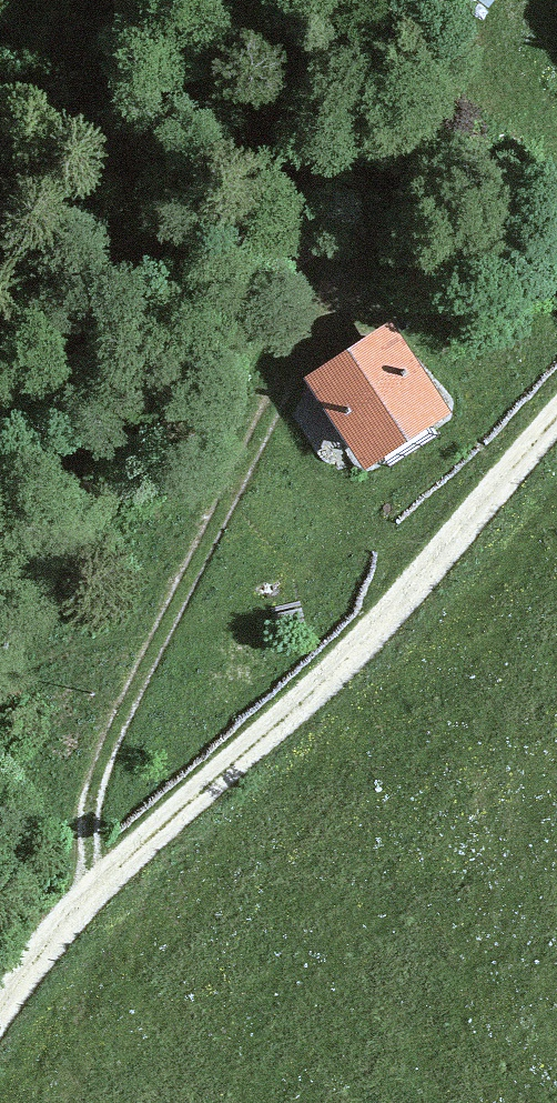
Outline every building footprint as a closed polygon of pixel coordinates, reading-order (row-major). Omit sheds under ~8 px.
[(393,324),(307,379),(365,470),(451,415),(393,324)]
